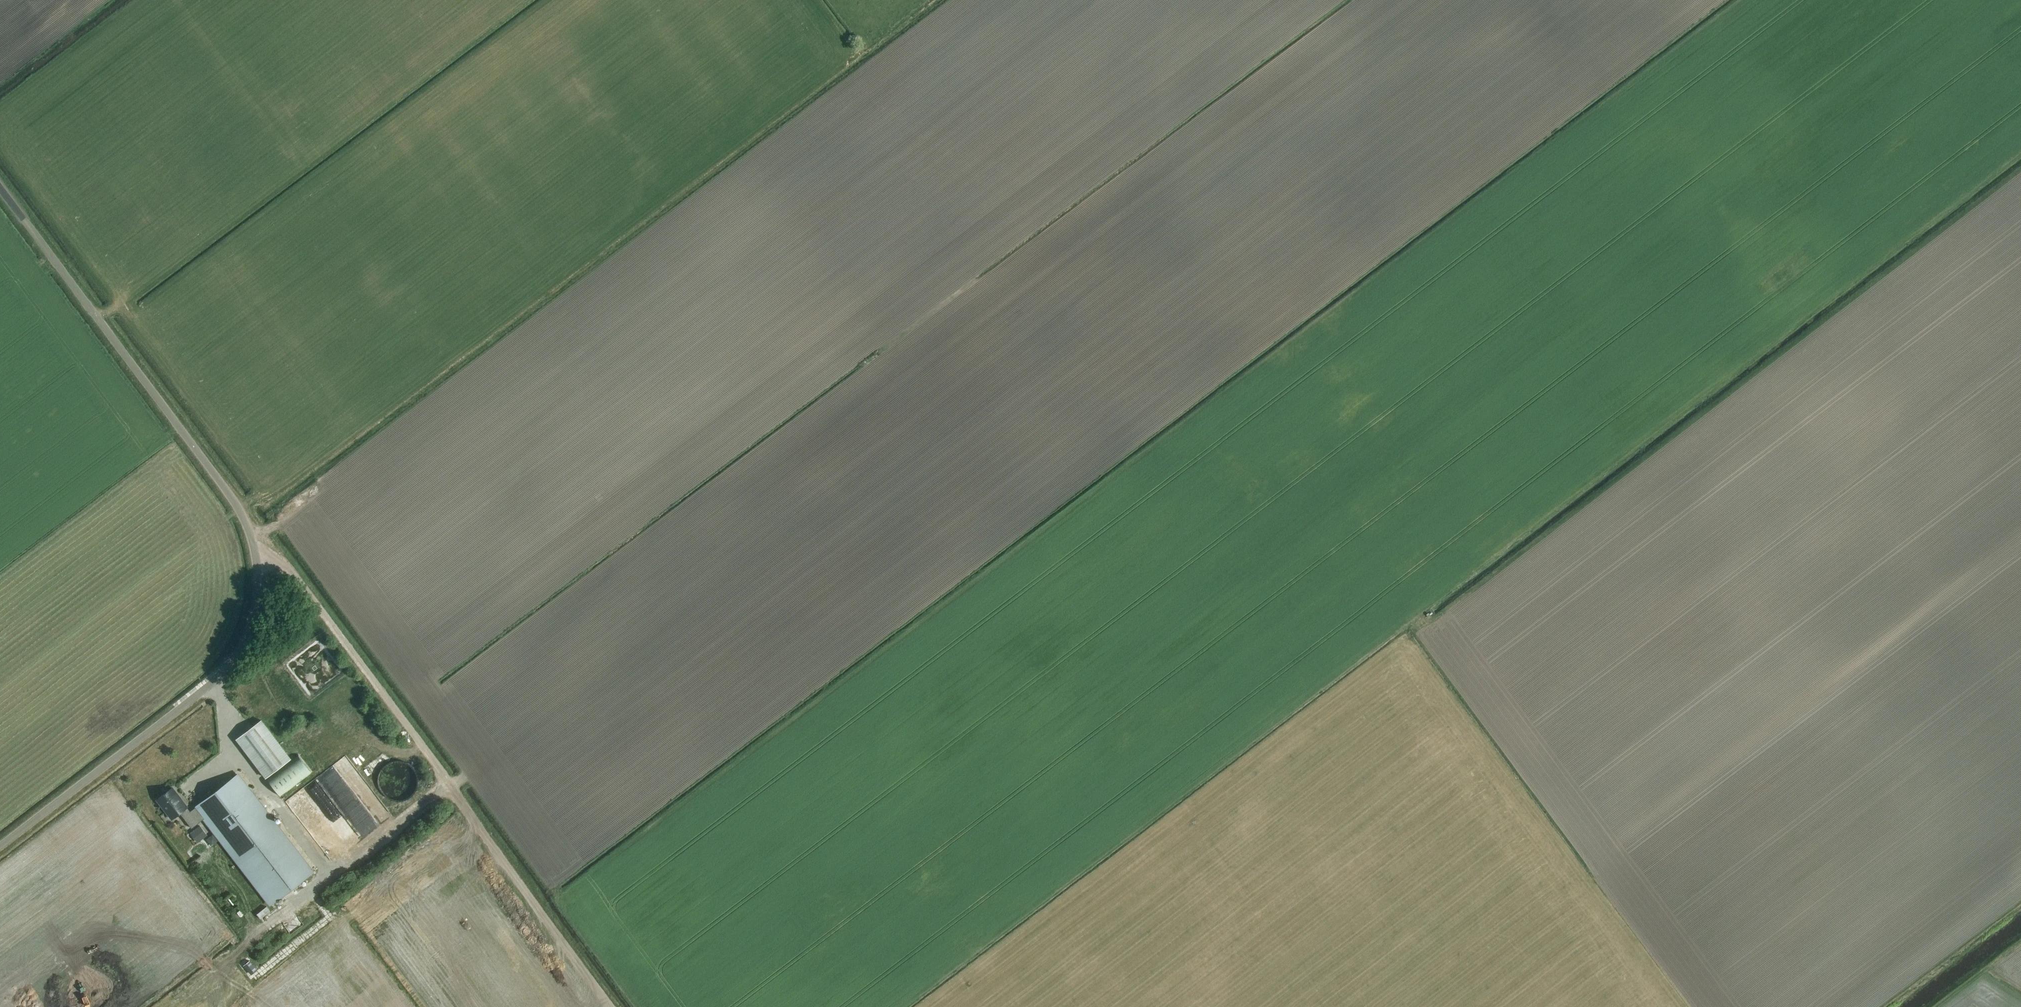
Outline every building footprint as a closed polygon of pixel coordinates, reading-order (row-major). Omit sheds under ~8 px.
[(189,533),(201,526),(199,522),(187,529),(189,533)] [(260,719),(235,738),(265,777),(289,758),(260,719)] [(299,754),(267,779),(281,796),(312,771),(299,754)] [(361,770),(370,764),(366,757),(357,763),(361,770)] [(170,809),(176,816),(180,813),(191,828),(204,818),(271,904),(313,871),(274,821),(275,820),(254,793),(253,794),(237,774),(196,806),(189,812),(186,808),(187,807),(172,787),(157,799),(166,812),(170,809)] [(348,832),(357,823),(350,816),(344,822),(348,826),(345,828),(348,832)] [(200,841),(207,835),(200,825),(192,831),(200,841)] [(216,840),(211,833),(204,838),(210,845),(216,840)] [(207,899),(211,894),(205,889),(201,895),(207,899)] [(213,899),(210,902),(217,909),(221,906),(213,899)] [(249,935),(255,932),(249,921),(243,924),(249,935)] [(251,975),(257,970),(249,960),(243,965),(251,975)]
